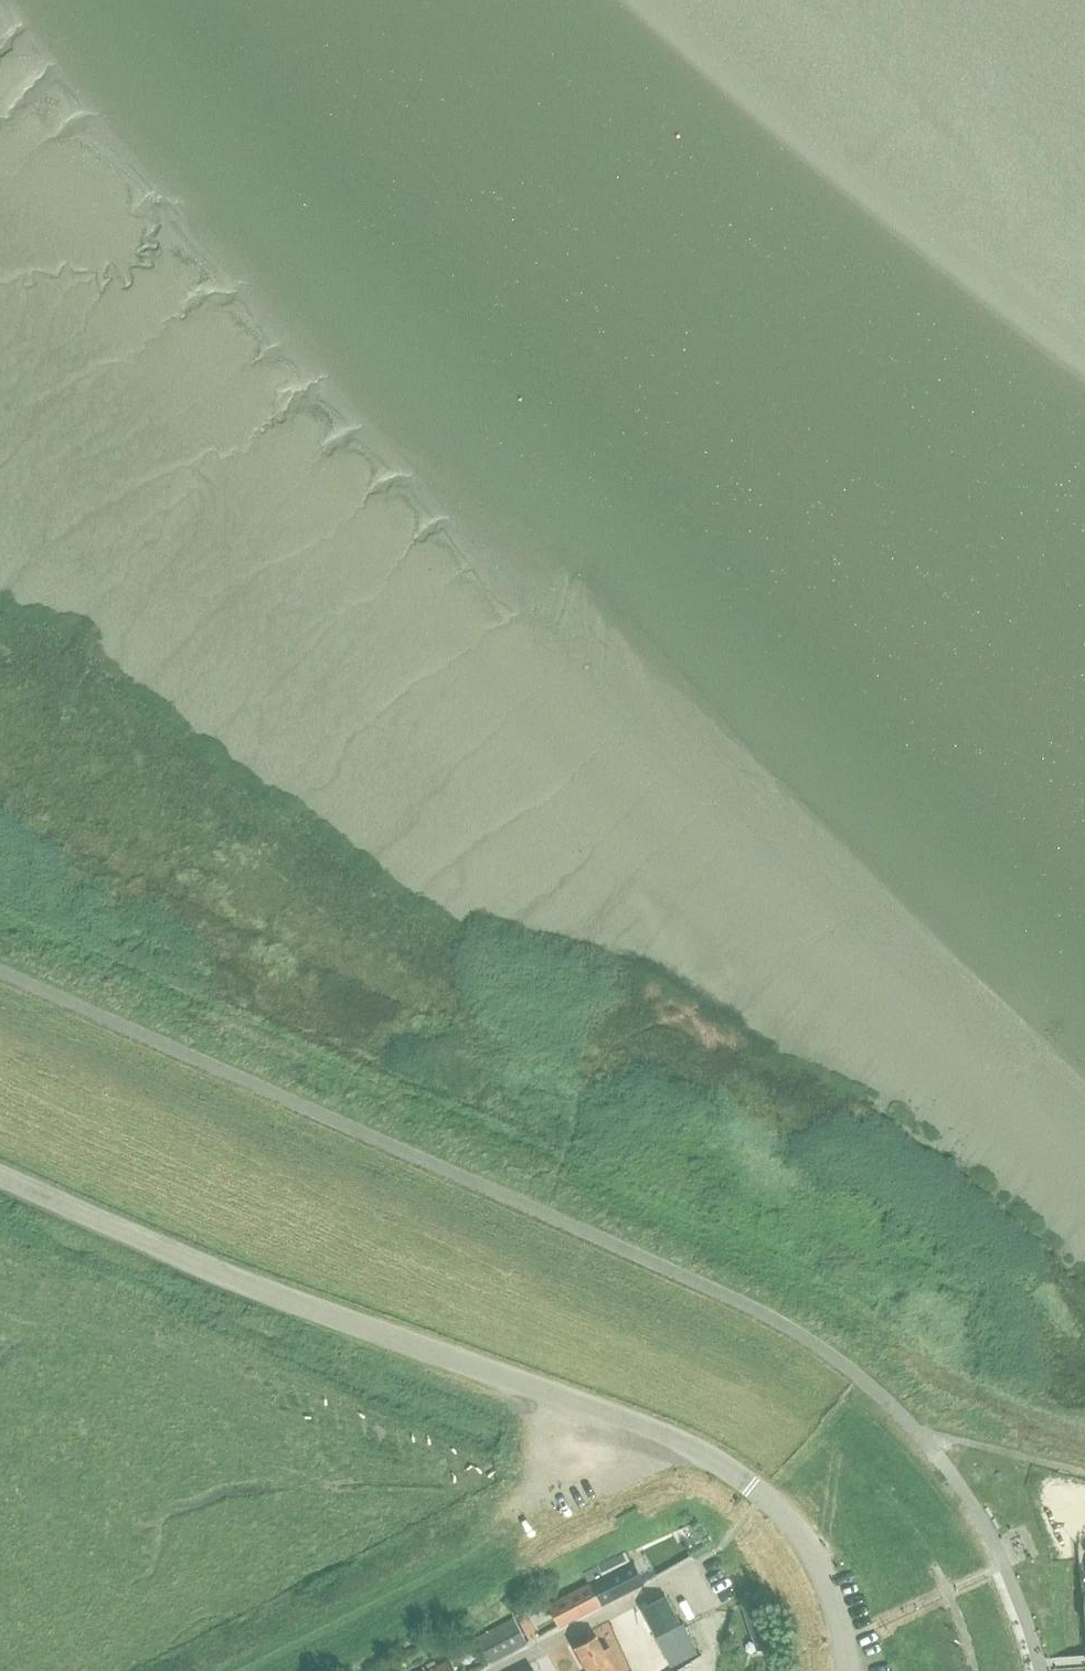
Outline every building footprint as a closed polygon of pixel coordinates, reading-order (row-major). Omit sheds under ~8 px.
[(1072,1484),(1084,1493),(1084,1480),(1078,1475),(1072,1484)] [(1030,1529),(1036,1546),(1048,1541),(1042,1525),(1030,1529)] [(1009,1542),(1016,1557),(1027,1551),(1020,1537),(1009,1542)] [(627,1552),(585,1572),(587,1576),(588,1577),(588,1578),(590,1583),(601,1604),(614,1598),(642,1583),(627,1552)] [(556,1600),(547,1604),(558,1626),(567,1622),(601,1604),(590,1583),(556,1600)] [(642,1608),(656,1636),(681,1624),(666,1595),(642,1608)] [(760,1605),(744,1611),(757,1649),(758,1649),(769,1645),(773,1643),(771,1636),(760,1606),(760,1605)] [(525,1612),(514,1618),(528,1642),(539,1636),(525,1612)] [(491,1662),(528,1642),(514,1618),(478,1637),(491,1662)] [(575,1647),(588,1670),(623,1670),(610,1647),(610,1646),(604,1649),(597,1635),(575,1647)] [(451,1659),(451,1660),(450,1658),(449,1656),(443,1659),(444,1661),(444,1663),(427,1670),(457,1670),(451,1659)]
